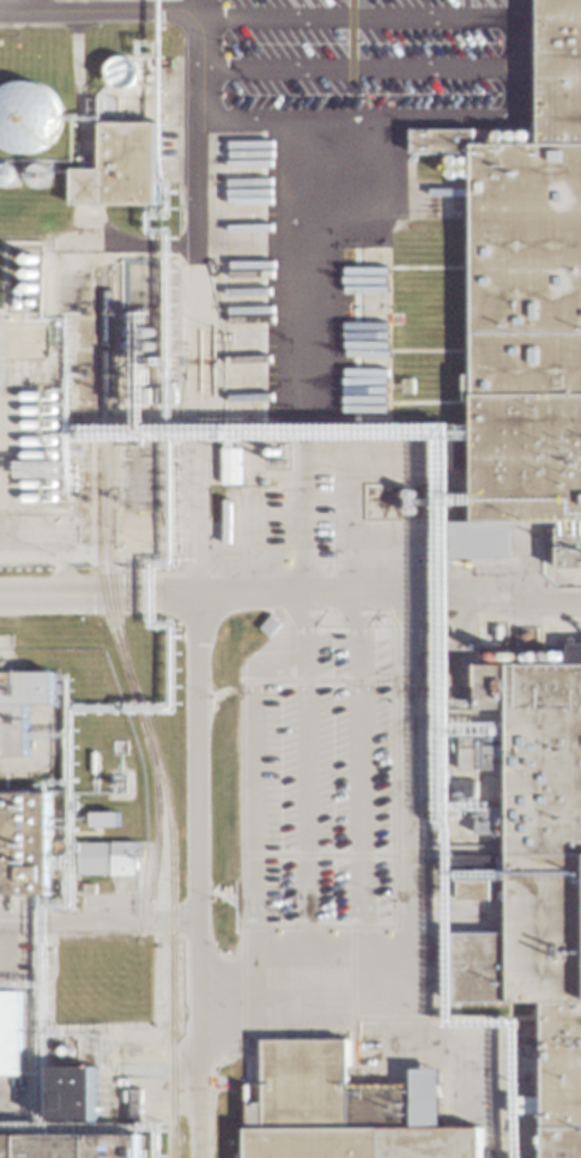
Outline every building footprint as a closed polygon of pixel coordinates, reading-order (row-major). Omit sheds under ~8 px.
[(538,145),(476,144),(477,433),(477,525),(580,524),(580,0),(540,0),(538,145)] [(56,150),(58,89),(42,88),(42,84),(0,83),(0,148),(56,150)] [(77,169),(77,204),(162,206),(161,125),(105,122),(105,170),(77,169)] [(458,154),(443,153),(443,163),(458,163),(458,154)] [(474,399),(474,374),(466,374),(466,399),(474,399)] [(221,484),(238,484),(238,448),(221,448),(221,484)] [(509,664),(509,933),(459,933),(459,1012),(553,1009),(551,1157),(580,1157),(580,665),(509,664)] [(1,758),(25,758),(25,736),(25,706),(59,706),(58,675),(0,675),(0,752),(1,758)] [(71,895),(69,876),(137,876),(137,845),(69,844),(69,796),(0,798),(0,895),(71,895)] [(118,812),(90,812),(89,826),(117,827),(118,812)] [(18,1075),(19,991),(0,991),(0,1075),(18,1075)] [(490,1128),(452,1127),(450,1069),(420,1069),(422,1087),(355,1084),(357,1039),(255,1039),(253,1103),(253,1124),(253,1157),(491,1157),(490,1128)] [(153,1138),(153,1157),(0,1157),(0,1138),(46,1139),(153,1138)]
